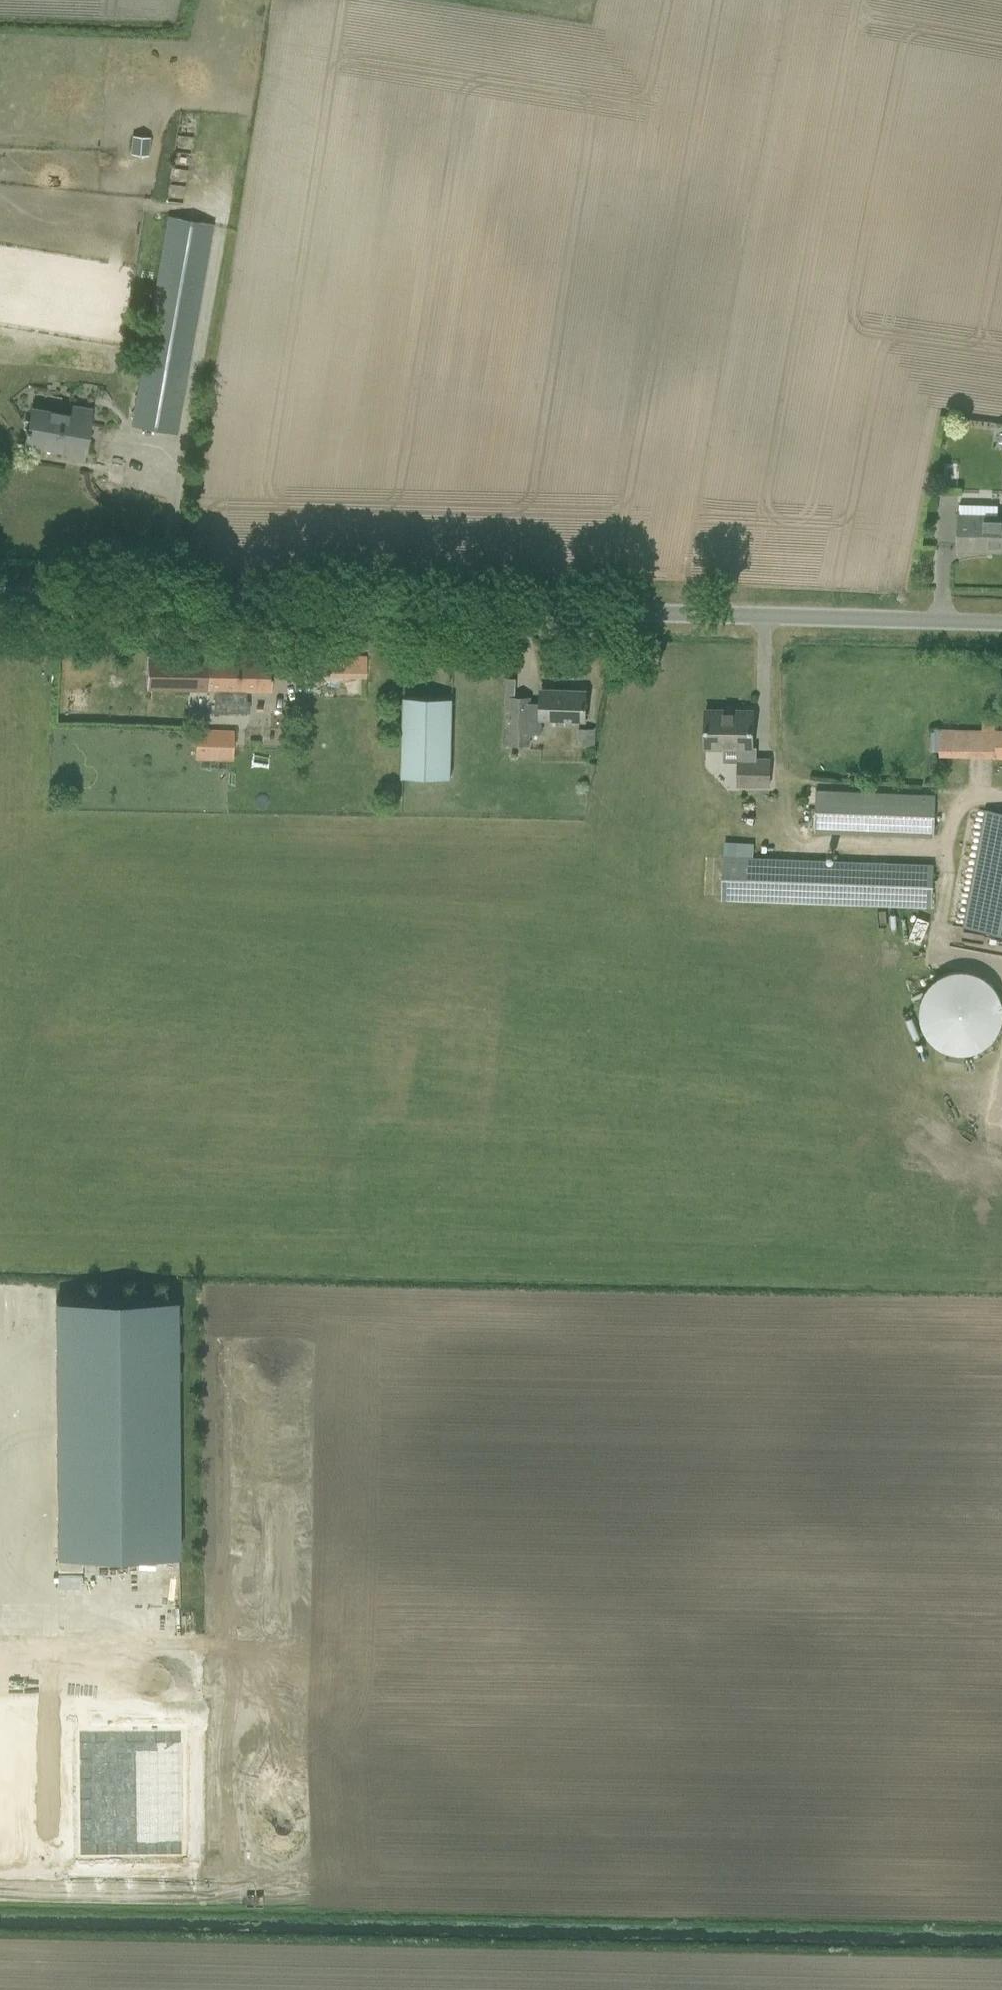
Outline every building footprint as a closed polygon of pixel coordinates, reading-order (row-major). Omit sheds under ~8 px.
[(136,135),(134,153),(149,155),(150,136),(136,135)] [(133,425),(177,433),(178,428),(177,427),(213,223),(170,216),(133,425)] [(67,455),(83,458),(90,418),(89,418),(88,422),(75,420),(76,416),(31,408),(28,428),(26,427),(25,432),(27,432),(25,444),(68,451),(67,455)] [(958,549),(1001,550),(1001,516),(998,516),(959,515),(958,529),(958,549)] [(214,711),(249,712),(250,700),(246,700),(246,690),(271,690),(271,678),(272,658),(148,656),(148,688),(215,689),(214,711)] [(298,676),(366,677),(367,657),(298,656),(298,676)] [(513,697),(511,745),(528,745),(528,733),(542,733),(542,718),(585,719),(585,711),(586,691),(542,690),(541,702),(529,702),(529,697),(513,697)] [(402,777),(450,778),(452,718),(453,698),(404,697),(404,717),(402,777)] [(706,748),(750,749),(750,711),(706,710),(706,748)] [(982,728),(943,727),(942,755),(1001,757),(1001,729),(997,729),(997,720),(983,719),(982,728)] [(578,744),(595,744),(596,729),(579,728),(578,744)] [(195,759),(233,760),(234,730),(196,729),(195,759)] [(738,758),(738,787),(771,786),(771,757),(738,758)] [(816,830),(938,833),(939,792),(817,789),(816,830)] [(1001,933),(1001,811),(986,808),(963,926),(1001,933)] [(723,897),(930,907),(932,863),(725,855),(723,897)] [(919,918),(907,919),(908,944),(920,943),(919,918)] [(927,989),(925,993),(923,997),(921,1001),(920,1006),(920,1010),(920,1015),(920,1019),(921,1024),(923,1028),(925,1032),(927,1036),(930,1039),(933,1043),(936,1045),(940,1048),(944,1050),(948,1052),(953,1053),(957,1054),(962,1054),(966,1053),(971,1053),(975,1051),(979,1050),(983,1048),(987,1045),(990,1042),(993,1039),(996,1035),(1000,1028),(1001,1024),(1001,1021),(1001,1004),(1001,1003),(1001,999),(999,995),(997,991),(995,988),(992,984),(989,981),(986,979),(983,976),(979,974),(975,973),(971,972),(967,971),(963,971),(958,971),(954,971),(950,972),(946,974),(942,975),(939,977),(935,980),(932,983),(929,986),(927,989)] [(948,1052),(945,1065),(964,1069),(966,1056),(948,1052)] [(179,1557),(179,1303),(58,1303),(58,1333),(60,1333),(60,1359),(58,1359),(58,1417),(60,1417),(60,1443),(58,1443),(58,1501),(60,1501),(60,1527),(58,1527),(58,1557),(179,1557)] [(180,1859),(180,1737),(0,1738),(0,1860),(180,1859)]
